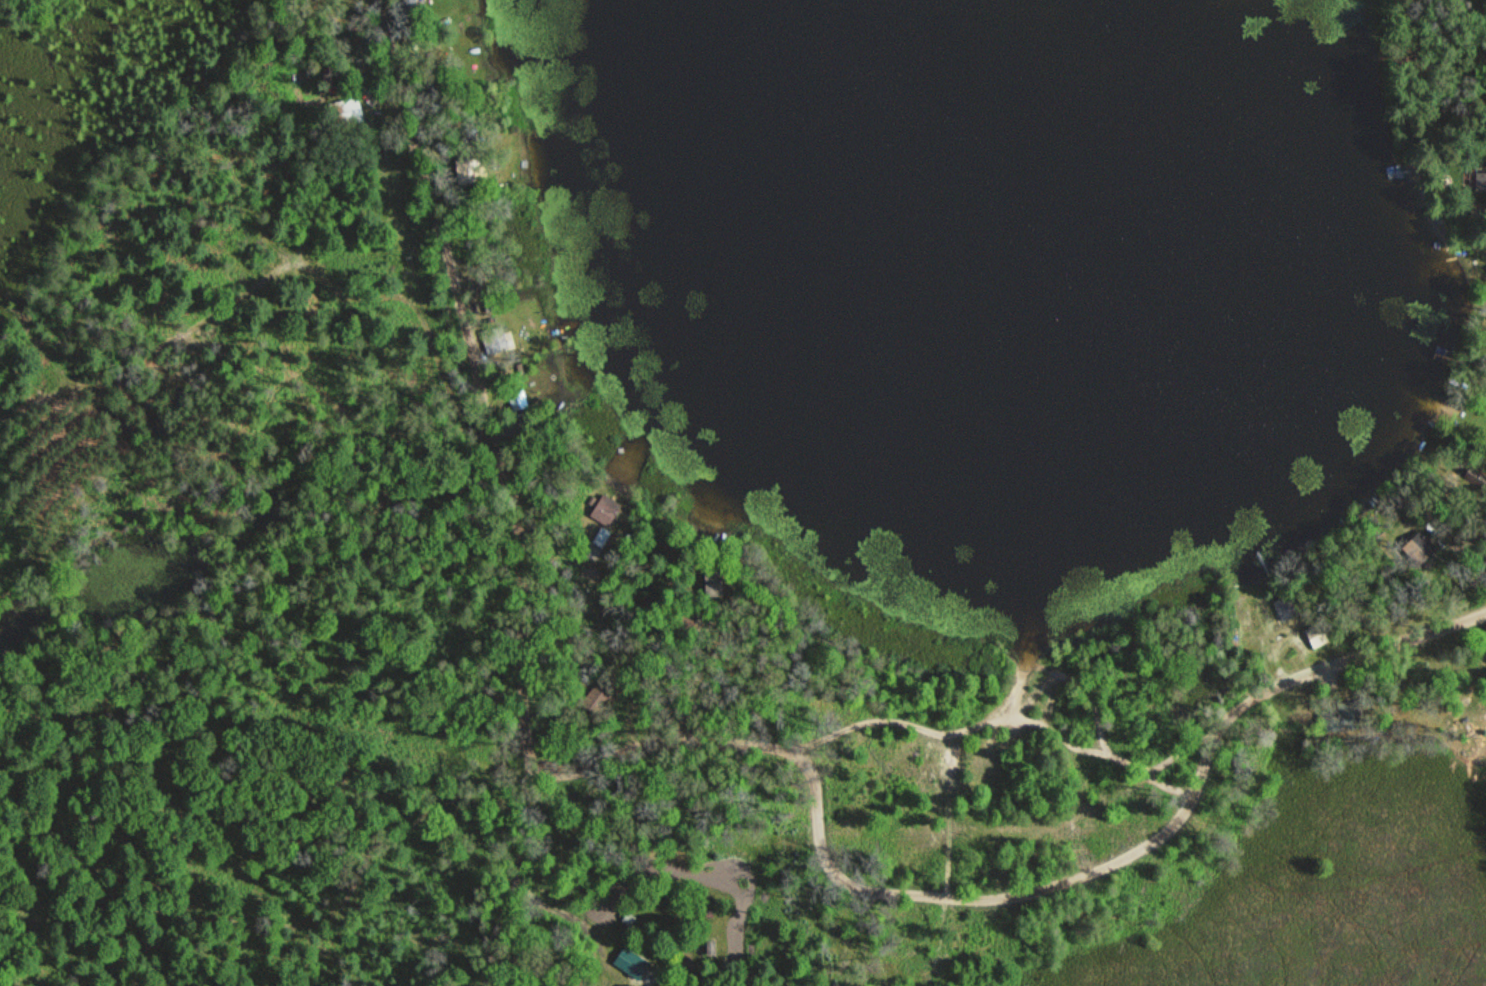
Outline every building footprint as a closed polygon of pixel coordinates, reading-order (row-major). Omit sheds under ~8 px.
[(408,18),(425,14),(423,2),(419,3),(418,0),(404,0),(408,18)] [(335,127),(364,122),(360,99),(331,104),(335,127)] [(487,184),(487,160),(457,160),(457,184),(487,184)] [(1477,174),(1477,191),(1485,191),(1485,174),(1477,174)] [(509,350),(505,326),(482,330),(486,354),(509,350)] [(528,405),(523,388),(508,393),(514,410),(528,405)] [(1420,566),(1438,547),(1420,530),(1402,548),(1420,566)] [(705,596),(722,596),(722,567),(705,567),(705,596)] [(1283,623),(1301,613),(1291,594),(1273,603),(1283,623)] [(1331,640),(1321,622),(1304,631),(1314,649),(1331,640)] [(1365,728),(1362,700),(1338,702),(1339,709),(1323,711),(1325,731),(1365,728)] [(636,916),(630,925),(622,919),(628,910),(636,916)] [(707,939),(708,953),(716,952),(715,939),(707,939)] [(650,961),(639,979),(613,962),(624,945),(650,961)]
